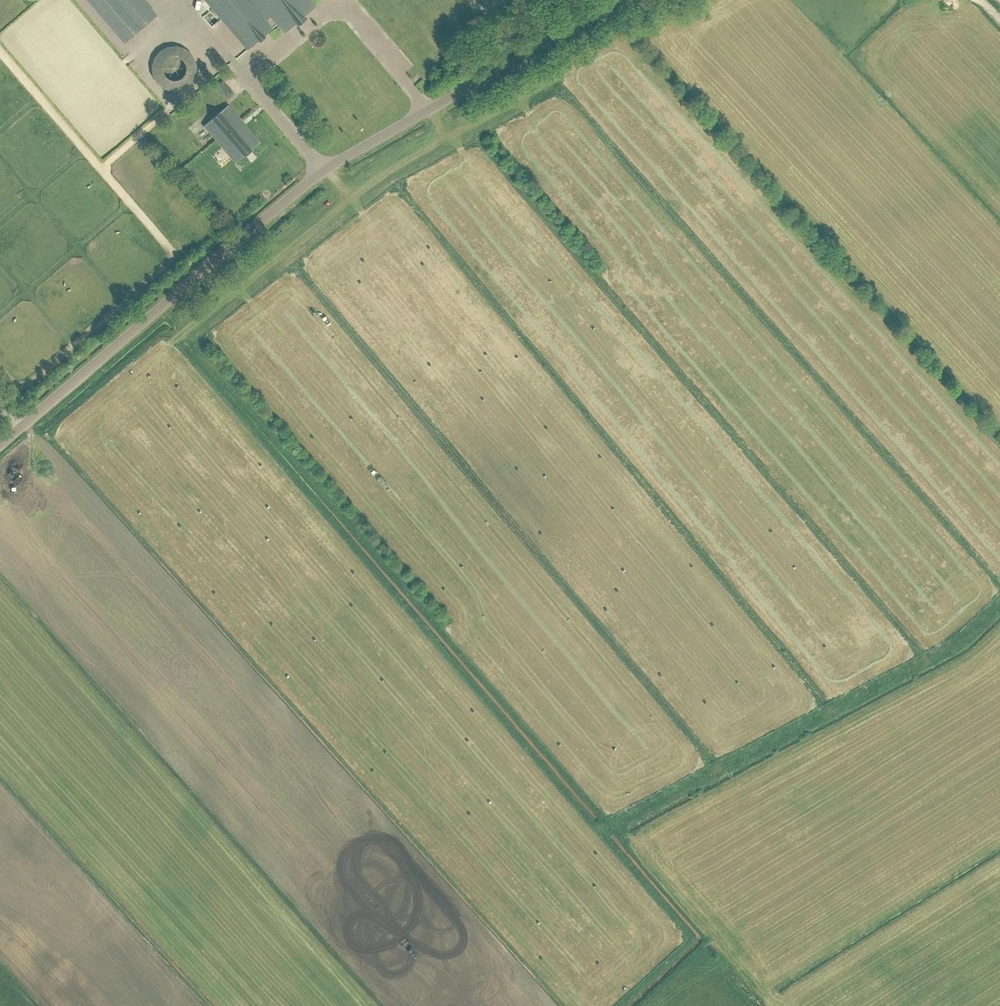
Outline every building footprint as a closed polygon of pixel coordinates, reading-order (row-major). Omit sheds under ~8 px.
[(127,39),(152,17),(138,0),(94,0),(127,39)] [(250,47),(273,27),(265,19),(272,13),(286,30),(313,7),(307,0),(210,0),(250,47)] [(477,48),(482,45),(477,36),(472,38),(477,48)] [(172,91),(181,89),(189,85),(194,78),(197,70),(196,61),(191,53),(184,47),(176,45),(167,46),(159,50),(153,57),(151,66),(152,75),(156,83),(163,88),(172,91)] [(222,80),(216,85),(221,90),(224,89),(227,86),(222,80)] [(236,162),(244,154),(259,142),(227,105),(204,125),(223,147),(226,145),(231,150),(228,153),(236,162)]
